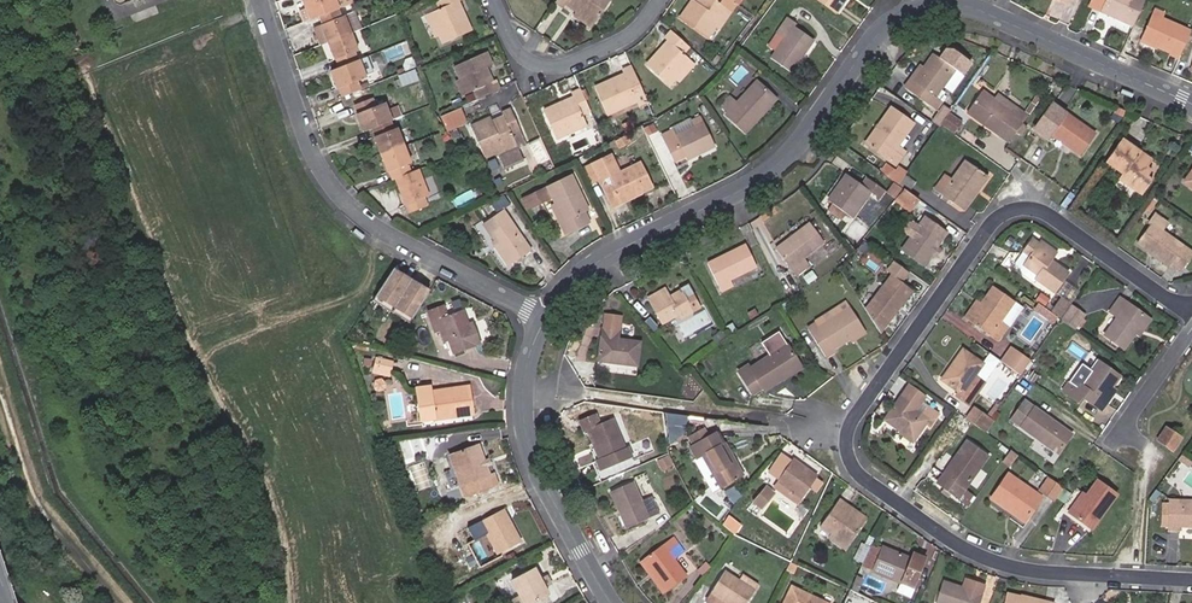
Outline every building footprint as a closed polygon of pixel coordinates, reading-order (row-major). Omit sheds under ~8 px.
[(331,0),(301,0),(301,1),(299,2),(306,21),(316,17),(334,10),(335,9),(331,0)] [(435,2),(438,9),(427,14),(437,36),(441,45),(469,33),(456,2),(461,1),(460,0),(441,0),(435,2)] [(577,7),(594,19),(608,0),(567,0),(577,7)] [(696,0),(691,0),(680,16),(709,38),(716,27),(729,8),(720,2),(721,0),(696,0)] [(834,11),(840,2),(838,0),(819,0),(834,11)] [(1131,24),(1142,0),(1091,0),(1088,6),(1098,10),(1131,24)] [(594,19),(577,7),(574,11),(591,24),(594,19)] [(1151,7),(1149,11),(1161,16),(1163,12),(1151,7)] [(729,8),(716,27),(722,31),(735,12),(729,8)] [(340,23),(334,10),(316,17),(321,30),(318,31),(324,45),(348,36),(343,21),(340,23)] [(1137,38),(1176,56),(1188,28),(1161,16),(1149,11),(1137,38)] [(437,36),(427,14),(422,17),(432,38),(437,36)] [(795,21),(785,14),(772,32),(782,39),(769,58),(789,72),(812,40),(791,25),(795,21)] [(689,47),(671,30),(664,37),(667,40),(646,63),(668,85),(674,78),(690,61),(682,53),(689,47)] [(348,36),(324,45),(331,62),(333,61),(337,71),(355,64),(351,54),(355,53),(348,36)] [(472,88),(476,98),(500,88),(495,78),(491,80),(485,66),(492,62),(486,49),(453,63),(459,75),(466,90),(472,88)] [(922,68),(906,91),(932,111),(939,101),(933,97),(953,69),(932,54),(922,68)] [(690,61),(674,78),(680,82),(695,66),(690,61)] [(337,71),(327,74),(335,91),(337,90),(340,98),(357,92),(354,84),(364,80),(357,63),(355,64),(337,71)] [(645,101),(630,64),(621,68),(623,72),(593,84),(604,113),(612,109),(635,100),(636,105),(645,101)] [(901,88),(906,91),(922,68),(918,65),(901,88)] [(461,92),(466,90),(459,75),(454,77),(461,92)] [(743,134),(773,98),(754,80),(736,101),(730,95),(720,106),(726,112),(723,115),(743,134)] [(590,107),(580,85),(572,89),(574,92),(542,107),(554,135),(563,131),(585,121),(581,111),(590,107)] [(944,88),(938,97),(945,102),(951,92),(944,88)] [(995,101),(985,93),(969,115),(1008,145),(1030,116),(1017,107),(1012,113),(995,101)] [(698,94),(692,98),(702,114),(709,110),(698,94)] [(1000,94),(995,101),(1012,113),(1017,107),(1000,94)] [(374,98),(357,104),(360,112),(358,113),(360,120),(365,118),(370,130),(376,128),(393,121),(394,121),(387,103),(377,106),(374,98)] [(614,115),(637,106),(636,105),(635,100),(612,109),(614,115)] [(931,123),(937,127),(940,123),(947,112),(949,109),(943,105),(931,123)] [(1095,136),(1050,105),(1031,130),(1046,141),(1049,136),(1079,157),(1095,136)] [(518,147),(513,132),(520,129),(522,128),(511,106),(502,110),(505,115),(493,120),(491,115),(470,125),(485,159),(497,153),(504,168),(524,159),(518,147)] [(444,132),(466,123),(459,107),(438,116),(444,132)] [(890,107),(863,144),(892,165),(903,151),(896,146),(913,124),(890,107)] [(947,112),(940,123),(954,133),(962,122),(947,112)] [(715,146),(703,121),(700,115),(691,119),(693,124),(674,132),(672,127),(661,132),(674,160),(685,155),(687,158),(715,146)] [(370,130),(365,118),(360,120),(365,132),(370,130)] [(405,147),(398,128),(396,128),(393,121),(376,128),(378,135),(376,136),(383,156),(405,147)] [(585,121),(563,131),(565,137),(588,127),(585,121)] [(520,129),(513,132),(518,147),(527,144),(520,129)] [(628,136),(616,141),(619,148),(631,143),(628,136)] [(1142,175),(1147,168),(1153,160),(1122,138),(1104,164),(1118,174),(1130,182),(1126,188),(1140,198),(1152,182),(1147,179),(1142,175)] [(405,147),(383,156),(389,171),(391,170),(395,181),(398,180),(413,174),(409,164),(411,163),(405,147)] [(610,180),(617,195),(620,201),(653,185),(640,160),(619,171),(611,154),(592,163),(602,183),(610,180)] [(970,189),(982,172),(966,161),(952,179),(941,196),(963,211),(976,192),(970,189)] [(899,166),(889,180),(897,186),(906,171),(899,166)] [(1152,171),(1147,168),(1142,175),(1147,179),(1152,171)] [(1182,184),(1191,190),(1191,168),(1182,184)] [(425,198),(430,196),(421,171),(413,174),(398,180),(411,214),(428,207),(425,198)] [(918,179),(906,171),(897,186),(905,192),(908,194),(918,179)] [(988,176),(982,172),(970,189),(976,192),(988,176)] [(565,221),(560,224),(566,235),(588,224),(582,212),(587,209),(570,173),(543,188),(543,189),(522,199),(527,210),(553,198),(556,204),(565,221)] [(933,191),(941,196),(952,179),(944,174),(933,191)] [(1130,182),(1118,174),(1114,180),(1126,188),(1130,182)] [(847,175),(827,201),(850,218),(868,194),(877,200),(884,192),(865,178),(860,185),(847,175)] [(610,199),(617,195),(610,180),(602,183),(610,199)] [(893,184),(886,195),(895,201),(903,191),(893,184)] [(918,201),(908,194),(905,192),(897,202),(909,212),(918,201)] [(551,206),(560,224),(565,221),(556,204),(551,206)] [(496,237),(512,263),(532,250),(504,207),(485,221),(496,237)] [(946,233),(924,219),(901,252),(923,267),(946,233)] [(1155,219),(1149,228),(1153,230),(1139,250),(1169,271),(1172,267),(1183,274),(1191,260),(1191,256),(1163,236),(1168,228),(1155,219)] [(811,225),(776,250),(797,279),(810,269),(805,262),(826,246),(811,225)] [(507,266),(512,263),(496,237),(490,241),(507,266)] [(1046,261),(1052,252),(1037,241),(1035,244),(1027,239),(1017,253),(1023,258),(1013,273),(1027,283),(1031,277),(1052,291),(1064,273),(1046,261)] [(748,248),(710,266),(722,294),(735,289),(732,282),(758,270),(748,248)] [(411,322),(430,290),(395,269),(374,299),(411,322)] [(882,334),(913,290),(892,275),(867,311),(882,334)] [(981,304),(969,321),(996,341),(1007,326),(1000,320),(1013,302),(992,287),(981,304)] [(647,302),(649,306),(667,297),(664,292),(647,302)] [(667,297),(649,306),(661,329),(679,319),(679,321),(700,310),(691,293),(681,298),(679,295),(669,300),(667,297)] [(1112,321),(1125,304),(1119,299),(1106,317),(1112,321)] [(1058,300),(1050,312),(1057,317),(1066,305),(1058,300)] [(964,318),(969,321),(981,304),(976,301),(964,318)] [(1013,302),(1000,320),(1007,326),(1009,327),(1022,309),(1013,302)] [(1145,318),(1125,304),(1112,321),(1101,336),(1122,351),(1134,334),(1145,318)] [(1084,315),(1070,305),(1060,320),(1074,330),(1076,326),(1081,319),(1084,315)] [(849,306),(842,310),(847,316),(853,312),(849,306)] [(447,317),(444,308),(428,313),(434,332),(441,330),(444,340),(448,339),(452,353),(475,345),(475,343),(479,342),(474,327),(467,329),(465,325),(461,312),(447,317)] [(808,332),(827,362),(836,356),(834,352),(850,341),(865,332),(866,332),(853,312),(847,316),(842,310),(808,332)] [(1150,321),(1145,318),(1134,334),(1139,338),(1150,321)] [(1084,322),(1081,319),(1076,326),(1080,328),(1084,322)] [(623,332),(605,329),(600,362),(638,367),(642,343),(621,340),(623,332)] [(743,332),(723,345),(727,352),(747,339),(743,332)] [(867,336),(865,332),(850,341),(853,346),(867,336)] [(762,394),(781,383),(778,379),(798,367),(786,346),(750,369),(748,366),(736,374),(750,396),(760,390),(762,394)] [(1020,377),(1029,363),(1010,349),(1000,362),(1020,377)] [(954,369),(944,384),(957,394),(953,399),(964,407),(981,385),(973,379),(982,366),(963,351),(952,367),(954,369)] [(375,354),(371,370),(389,375),(393,358),(375,354)] [(1118,378),(1097,362),(1079,388),(1074,384),(1067,393),(1080,403),(1083,399),(1100,411),(1105,404),(1101,401),(1110,388),(1118,378)] [(778,379),(781,383),(782,385),(802,372),(798,367),(778,379)] [(941,382),(944,384),(954,369),(952,367),(941,382)] [(464,409),(465,413),(475,411),(470,384),(432,389),(431,384),(417,386),(422,419),(452,415),(452,411),(464,409)] [(907,384),(881,421),(909,440),(922,422),(928,427),(937,415),(917,401),(922,395),(907,384)] [(1114,391),(1110,388),(1101,401),(1105,404),(1114,391)] [(1070,434),(1023,400),(1009,421),(1056,455),(1070,434)] [(982,431),(992,417),(978,408),(969,421),(982,431)] [(453,420),(452,415),(422,419),(423,425),(453,420)] [(997,421),(992,417),(982,431),(987,435),(997,421)] [(585,433),(590,431),(597,447),(603,460),(601,461),(605,471),(630,460),(626,449),(624,451),(611,421),(596,428),(592,418),(577,424),(582,434),(585,433)] [(592,450),(597,447),(590,431),(585,433),(592,450)] [(1153,442),(1167,453),(1175,441),(1161,431),(1153,442)] [(723,490),(743,478),(726,446),(723,448),(716,434),(688,450),(695,463),(705,458),(723,490)] [(966,440),(933,486),(954,501),(986,455),(966,440)] [(456,453),(467,485),(476,482),(479,493),(499,486),(496,476),(489,478),(479,446),(456,453)] [(461,487),(467,485),(456,453),(450,455),(461,487)] [(723,490),(705,458),(695,463),(713,496),(723,490)] [(1191,466),(1181,458),(1177,462),(1189,470),(1191,466)] [(667,460),(655,465),(660,476),(672,471),(667,460)] [(793,464),(792,464),(781,481),(773,492),(797,509),(802,502),(803,502),(817,482),(818,480),(794,463),(793,464)] [(1041,498),(1007,476),(990,501),(1023,523),(1041,498)] [(1054,502),(1062,490),(1048,479),(1039,491),(1054,502)] [(1075,492),(1061,510),(1089,531),(1115,497),(1095,483),(1084,498),(1075,492)] [(643,503),(635,485),(611,495),(627,531),(659,517),(651,500),(643,503)] [(776,497),(766,489),(751,506),(761,514),(776,497)] [(1178,504),(1178,500),(1168,500),(1168,504),(1162,503),(1161,517),(1161,527),(1191,528),(1191,504),(1178,504)] [(849,514),(851,511),(840,504),(821,532),(831,539),(830,542),(847,554),(866,526),(849,514)] [(507,506),(484,518),(502,552),(525,540),(507,506)] [(868,523),(851,511),(849,514),(866,526),(868,523)] [(641,561),(666,594),(684,580),(671,563),(682,555),(670,539),(641,561)] [(905,577),(917,582),(925,560),(914,555),(912,561),(883,550),(874,574),(902,585),(905,577)] [(515,578),(528,602),(532,602),(552,593),(538,566),(515,578)] [(754,592),(738,582),(724,573),(704,602),(747,602),(754,592)] [(741,577),(738,582),(754,592),(758,587),(741,577)] [(914,589),(917,582),(905,577),(902,585),(914,589)] [(983,588),(963,581),(960,589),(943,583),(935,602),(977,602),(983,588)] [(790,590),(784,602),(818,602),(790,590)]
